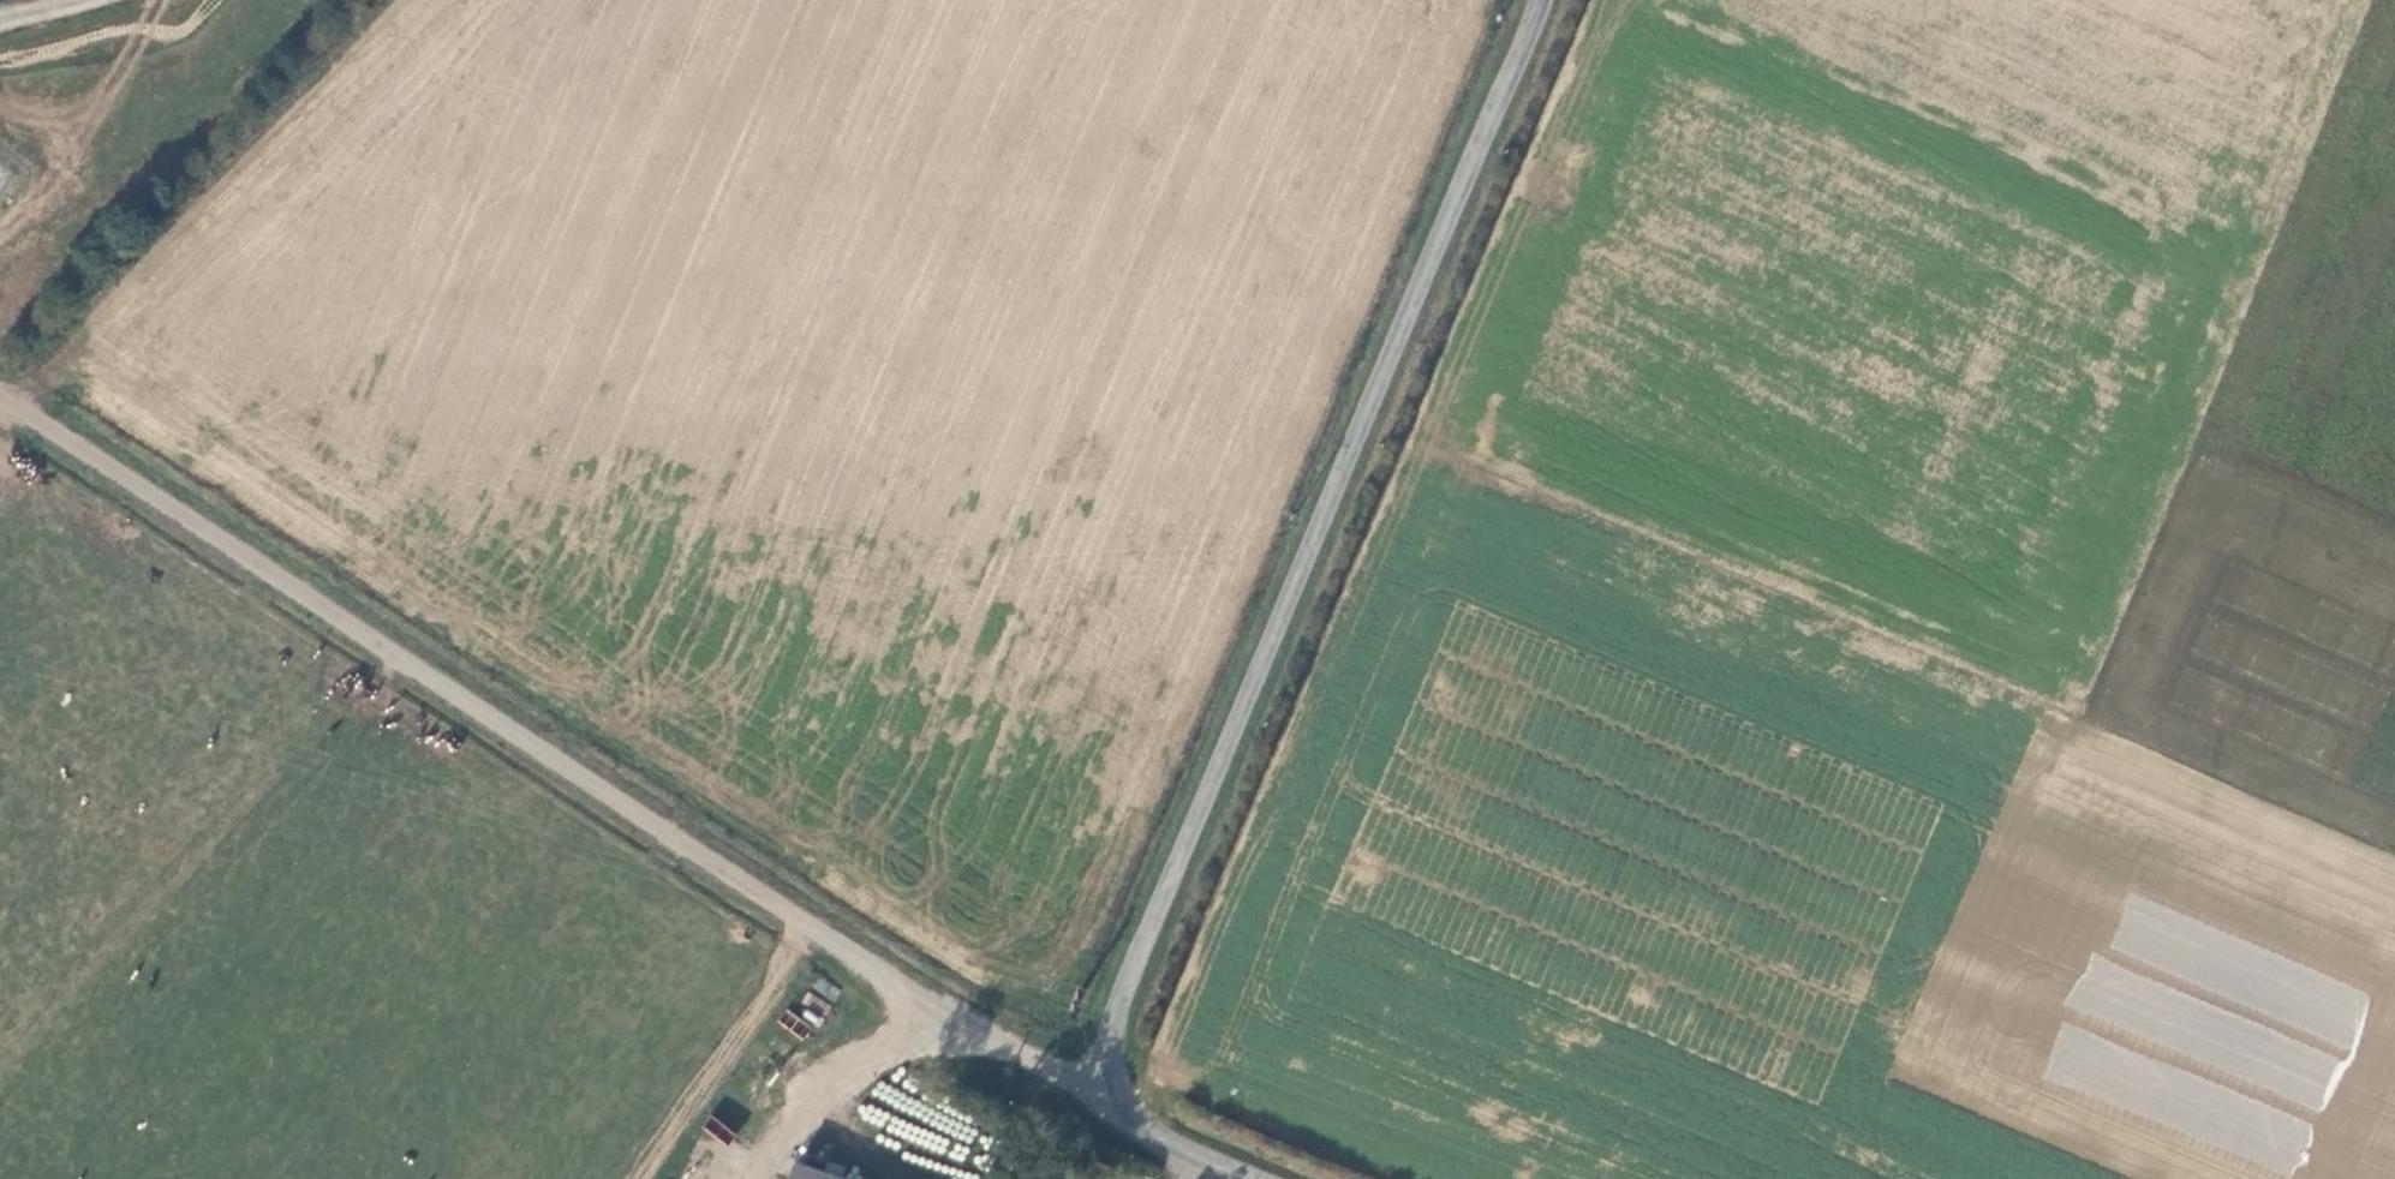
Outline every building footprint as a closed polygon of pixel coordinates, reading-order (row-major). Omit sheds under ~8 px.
[(2112,1033),(2079,1034),(2079,1067),(2094,1067),(2094,1063),(2112,1063),(2112,1060),(2123,1059),(2123,1081),(2146,1081),(2146,1050),(2112,1050),(2112,1033)] [(711,1116),(703,1128),(726,1145),(734,1134),(711,1116)]
